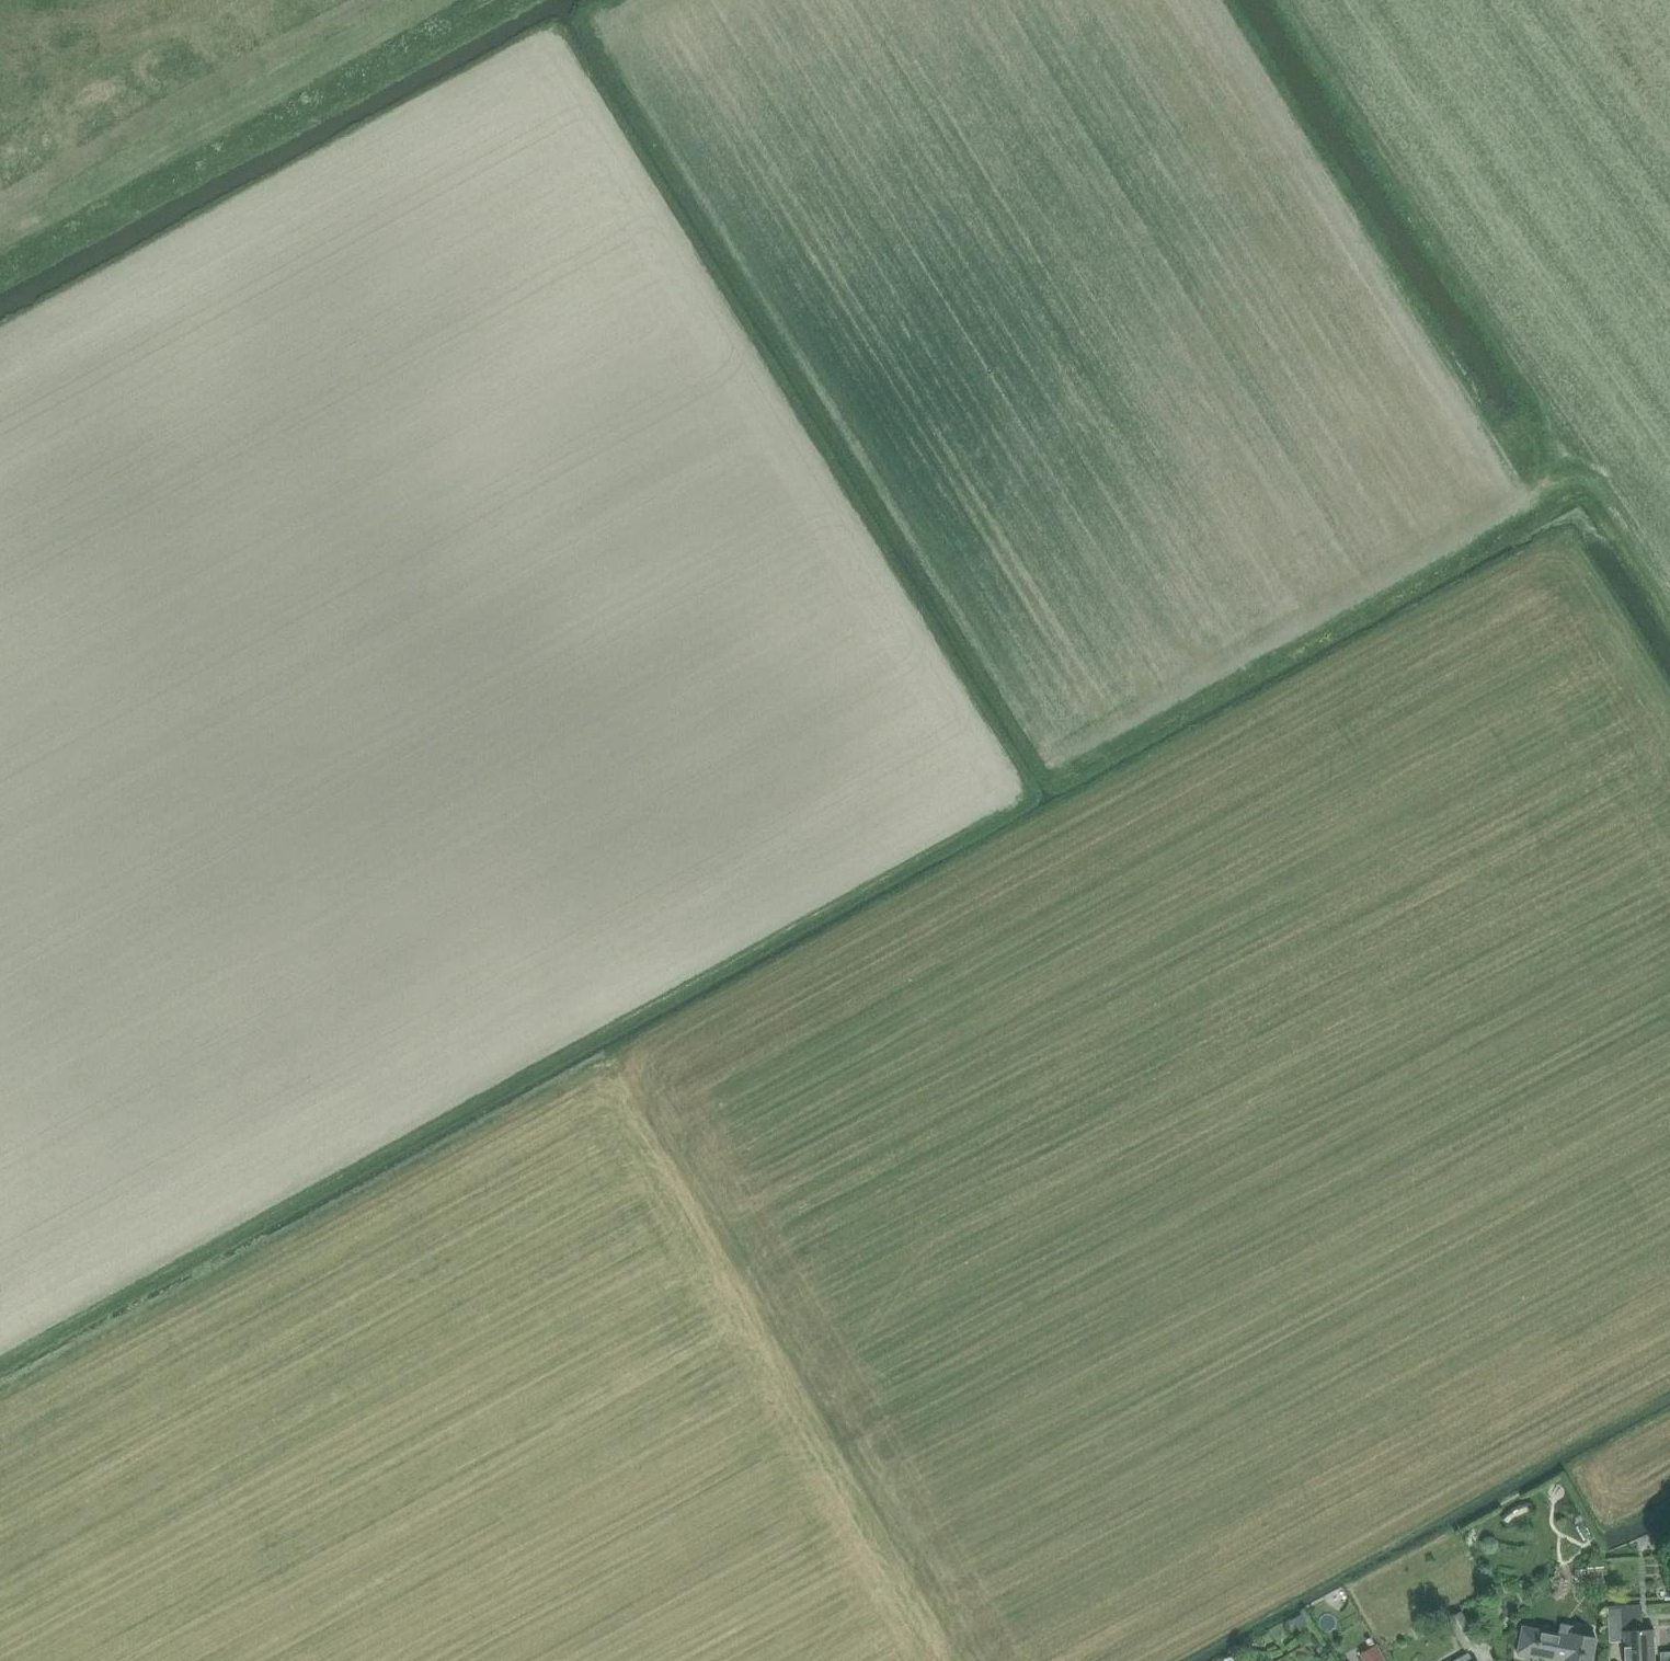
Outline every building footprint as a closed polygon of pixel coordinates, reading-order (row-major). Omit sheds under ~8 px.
[(1588,1583),(1605,1582),(1603,1566),(1587,1567),(1588,1583)] [(1654,1628),(1643,1629),(1641,1604),(1609,1606),(1611,1642),(1623,1641),(1624,1660),(1656,1660),(1654,1628)] [(1463,1648),(1477,1641),(1461,1609),(1447,1616),(1463,1648)] [(1516,1655),(1537,1659),(1538,1656),(1559,1660),(1590,1660),(1594,1639),(1570,1634),(1572,1626),(1561,1624),(1559,1636),(1521,1628),(1516,1655)] [(1375,1645),(1372,1647),(1359,1654),(1363,1660),(1385,1660),(1375,1645)] [(1467,1651),(1451,1660),(1473,1660),(1467,1651)] [(1658,1653),(1659,1660),(1669,1660),(1669,1653),(1658,1653)]
